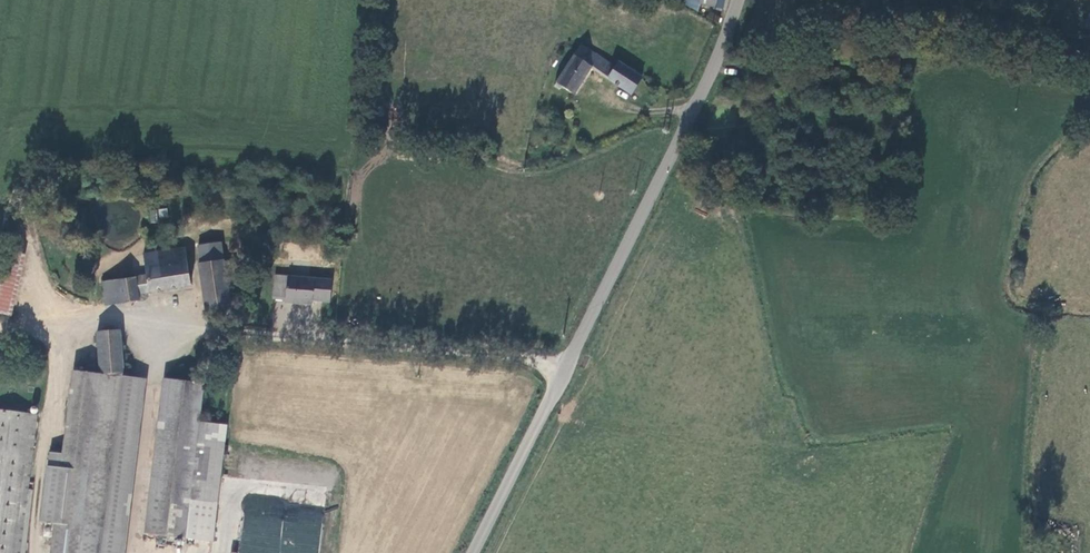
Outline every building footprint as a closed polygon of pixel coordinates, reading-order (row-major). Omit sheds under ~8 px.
[(896,9),(907,10),(909,0),(898,0),(896,9)] [(580,43),(554,85),(558,88),(560,86),(573,93),(590,67),(631,92),(642,75),(618,61),(616,65),(580,43)] [(226,242),(200,246),(203,263),(226,259),(228,258),(226,242)] [(196,284),(186,249),(185,246),(146,253),(150,275),(106,282),(110,306),(143,301),(142,293),(196,284)] [(24,254),(11,251),(0,299),(0,313),(10,315),(24,254)] [(226,259),(203,263),(210,311),(234,307),(230,287),(236,286),(235,270),(228,271),(226,259)] [(332,303),(334,280),(278,275),(276,299),(287,300),(288,302),(314,305),(314,302),(332,303)] [(123,331),(100,333),(103,374),(125,374),(123,331)] [(103,374),(77,371),(66,455),(58,524),(54,552),(123,552),(144,380),(125,379),(125,374),(103,374)] [(220,505),(231,424),(203,421),(208,382),(171,379),(151,536),(188,540),(193,501),(220,505)] [(39,414),(0,409),(0,552),(22,552),(39,414)] [(66,455),(54,453),(45,522),(58,524),(66,455)] [(323,508),(284,504),(283,511),(253,508),(254,495),(245,494),(239,552),(318,552),(323,508)]
